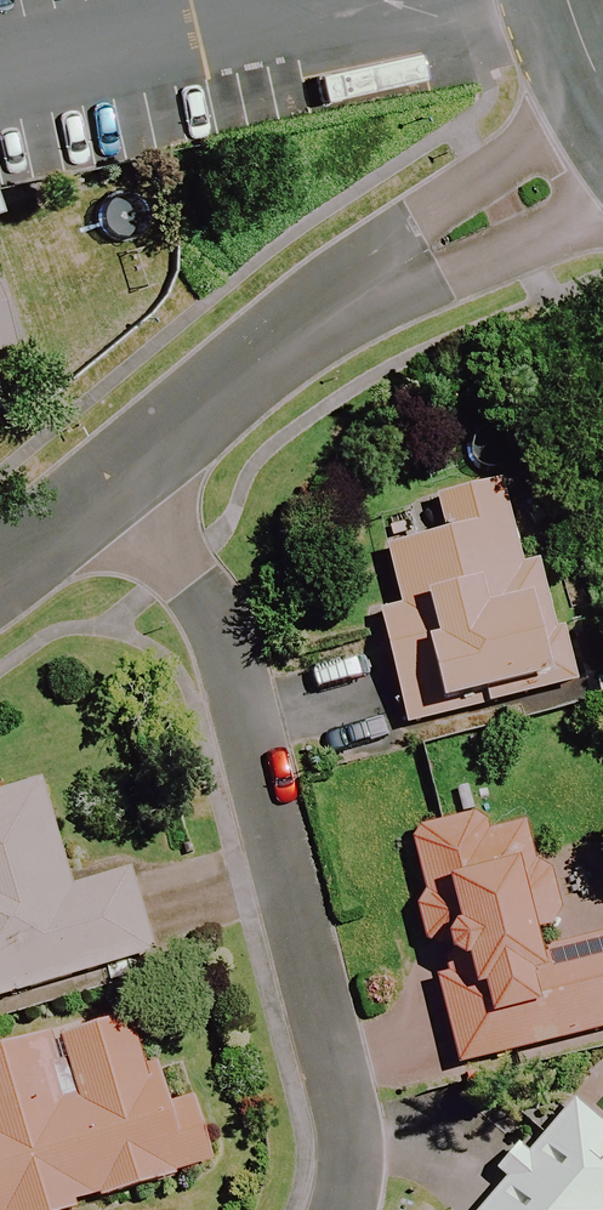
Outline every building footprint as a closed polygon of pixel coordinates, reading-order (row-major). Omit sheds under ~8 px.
[(552,630),(514,480),(437,500),(446,537),(388,552),(402,609),(378,615),(407,730),(576,687),(561,628),(552,630)] [(39,786),(0,797),(0,1001),(152,957),(129,875),(70,892),(39,786)] [(427,900),(416,903),(429,955),(440,953),(463,947),(475,992),(441,1000),(458,1068),(602,1032),(602,942),(539,958),(533,934),(561,927),(535,824),(487,836),(483,821),(412,839),(427,900)] [(129,1017),(0,1053),(0,1209),(64,1209),(213,1168),(195,1105),(157,1116),(129,1017)] [(576,1105),(487,1209),(602,1209),(602,1128),(576,1105)]
